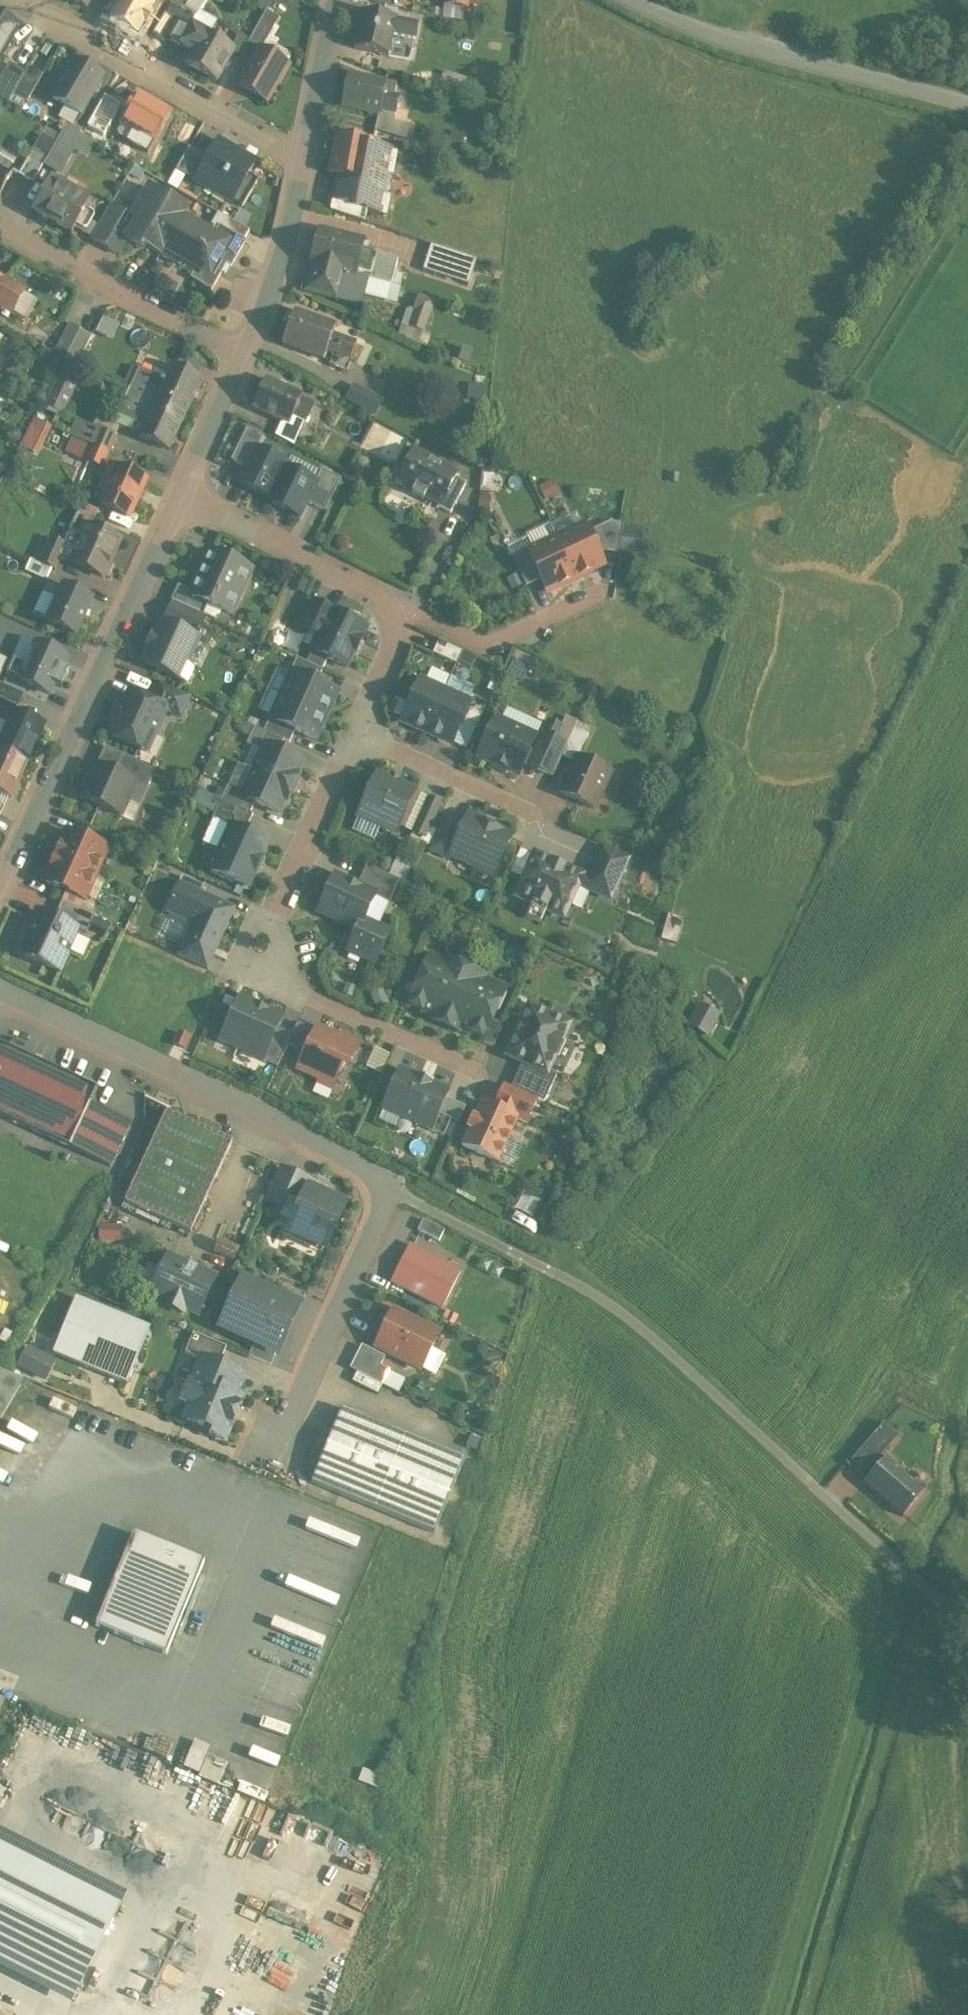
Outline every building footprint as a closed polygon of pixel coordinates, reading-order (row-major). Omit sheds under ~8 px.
[(85,8),(90,0),(71,0),(85,8)] [(108,20),(137,37),(155,5),(145,0),(120,0),(108,20)] [(165,15),(178,22),(187,7),(186,7),(175,0),(174,0),(166,14),(165,15)] [(186,7),(187,7),(199,14),(207,0),(190,0),(186,7)] [(370,3),(394,8),(395,0),(371,0),(370,3)] [(429,1),(429,0),(444,2),(444,7),(466,10),(466,4),(473,5),(474,0),(418,0),(429,1)] [(199,14),(187,7),(178,22),(190,29),(199,14)] [(266,11),(249,42),(262,49),(279,18),(266,11)] [(396,19),(362,12),(354,50),(389,57),(393,36),(396,20),(396,19)] [(165,14),(153,35),(166,43),(168,39),(178,22),(165,15),(166,14),(165,14)] [(216,24),(199,14),(190,29),(191,30),(181,47),(192,53),(185,65),(216,82),(233,51),(208,37),(216,24)] [(0,17),(0,59),(18,27),(0,17)] [(418,25),(396,20),(393,36),(415,40),(418,25)] [(190,29),(178,22),(168,39),(181,47),(191,30),(190,29)] [(287,69),(258,53),(239,86),(266,102),(276,84),(278,85),(287,69)] [(103,76),(76,60),(54,98),(81,114),(103,76)] [(24,75),(13,95),(27,102),(43,74),(29,66),(24,75)] [(0,86),(0,98),(8,103),(13,95),(24,75),(11,67),(0,86)] [(396,85),(350,76),(348,75),(348,76),(345,75),(341,93),(345,94),(342,108),(343,109),(343,108),(379,116),(380,116),(380,113),(395,117),(399,97),(394,96),(396,85)] [(169,114),(138,96),(122,123),(133,130),(153,142),(169,114)] [(395,117),(380,113),(380,116),(379,116),(375,132),(406,141),(410,126),(394,123),(395,117)] [(96,144),(64,127),(48,158),(45,163),(62,172),(74,150),(89,158),(96,144)] [(153,142),(133,130),(127,140),(147,152),(153,142)] [(371,142),(337,136),(330,175),(340,177),(337,191),(360,196),(357,209),(367,212),(387,218),(391,197),(378,194),(382,175),(392,177),(397,153),(369,148),(371,142)] [(255,164),(217,142),(207,159),(198,175),(199,176),(196,182),(242,209),(257,183),(247,177),(255,164)] [(189,149),(176,171),(196,182),(199,176),(198,175),(207,159),(189,149)] [(33,150),(19,175),(33,183),(45,163),(48,158),(33,150)] [(14,170),(0,162),(0,194),(14,170)] [(88,203),(52,182),(34,212),(71,232),(88,203)] [(187,209),(148,187),(130,218),(138,222),(127,242),(142,250),(148,249),(160,255),(180,219),(181,219),(187,209)] [(337,191),(335,191),(330,212),(364,224),(367,212),(357,209),(360,196),(337,191)] [(111,206),(92,239),(119,255),(127,242),(138,222),(130,218),(111,206)] [(249,232),(218,214),(211,226),(219,231),(219,229),(243,243),(249,232)] [(181,219),(180,219),(160,255),(171,262),(172,264),(179,268),(180,267),(194,275),(192,280),(211,291),(226,265),(230,268),(244,243),(243,243),(219,229),(219,231),(214,238),(181,219)] [(360,242),(319,231),(310,265),(311,266),(310,269),(309,269),(306,280),(307,280),(304,293),(361,308),(364,297),(368,281),(368,279),(354,275),(356,267),(362,269),(366,253),(369,244),(360,242)] [(476,261),(430,246),(422,271),(468,286),(476,261)] [(368,279),(368,281),(391,286),(398,261),(366,253),(362,269),(356,267),(354,275),(368,279)] [(0,279),(0,307),(11,314),(23,292),(0,279)] [(368,281),(364,297),(396,305),(400,289),(391,286),(368,281)] [(418,297),(413,310),(415,311),(409,328),(423,333),(433,302),(418,297)] [(335,327),(294,312),(282,345),(323,360),(326,352),(332,335),(335,327)] [(69,323),(54,353),(64,359),(79,330),(80,329),(69,323)] [(423,333),(409,328),(405,339),(418,345),(423,333)] [(64,359),(64,360),(77,366),(92,337),(79,330),(64,359)] [(356,344),(332,335),(326,352),(333,355),(350,361),(356,344)] [(350,361),(333,355),(329,366),(346,372),(350,361)] [(61,361),(44,412),(65,419),(82,368),(61,361)] [(172,366),(163,383),(162,383),(161,383),(138,373),(139,369),(129,390),(185,415),(201,380),(172,366)] [(302,397),(265,381),(253,410),(289,426),(294,417),(301,401),(302,397)] [(185,415),(129,390),(120,409),(147,421),(139,438),(168,451),(185,415)] [(375,402),(352,390),(345,402),(368,414),(375,402)] [(313,406),(301,401),(294,417),(305,422),(313,406)] [(147,421),(120,409),(114,423),(120,426),(119,428),(139,437),(138,438),(139,438),(147,421)] [(114,423),(98,416),(92,428),(100,432),(115,438),(119,428),(120,426),(114,423)] [(39,456),(52,427),(33,418),(20,447),(39,456)] [(247,429),(231,461),(245,468),(255,449),(256,450),(262,437),(247,429)] [(115,438),(100,432),(93,446),(108,453),(115,438)] [(108,453),(93,446),(87,461),(101,467),(108,453)] [(256,450),(255,449),(245,468),(238,483),(268,498),(269,499),(285,468),(286,469),(287,465),(256,450)] [(432,461),(414,452),(397,484),(413,492),(412,495),(423,501),(425,498),(440,506),(455,479),(457,474),(440,465),(439,467),(431,462),(432,461)] [(145,482),(116,469),(115,471),(109,468),(101,485),(108,487),(100,505),(129,518),(145,482)] [(286,469),(285,468),(269,499),(268,498),(267,502),(299,518),(307,504),(316,484),(315,484),(286,469)] [(341,480),(322,471),(315,484),(316,484),(307,504),(325,513),(341,480)] [(455,479),(440,506),(439,509),(450,515),(466,485),(455,479)] [(119,541),(90,528),(94,519),(79,512),(64,544),(66,545),(61,556),(60,558),(102,577),(103,575),(107,573),(112,563),(110,559),(119,541)] [(549,525),(556,540),(583,527),(576,513),(549,525)] [(610,523),(588,533),(598,555),(605,551),(618,553),(623,525),(610,523)] [(531,547),(532,551),(556,540),(549,525),(549,524),(525,535),(526,537),(506,547),(511,556),(531,547)] [(583,527),(556,540),(576,581),(584,577),(583,575),(603,566),(598,555),(588,533),(584,526),(583,527)] [(64,544),(51,539),(47,549),(61,556),(66,545),(64,544)] [(532,551),(528,553),(540,580),(547,593),(567,583),(567,585),(576,581),(556,540),(532,551)] [(46,550),(40,547),(34,561),(55,571),(60,558),(61,556),(47,549),(46,550)] [(531,547),(511,556),(525,587),(540,580),(528,553),(532,551),(531,547)] [(251,572),(210,553),(192,593),(190,597),(209,606),(231,615),(251,572)] [(92,599),(63,585),(46,622),(75,635),(92,599)] [(192,593),(178,587),(171,602),(173,603),(204,617),(209,606),(190,597),(192,593)] [(312,601),(299,627),(309,632),(315,630),(316,630),(323,633),(333,613),(336,615),(337,613),(336,612),(335,613),(314,602),(312,601)] [(204,617),(173,603),(163,624),(196,639),(205,617),(204,617)] [(336,615),(333,613),(323,633),(315,650),(313,649),(312,651),(346,668),(353,653),(355,654),(362,640),(360,639),(365,629),(336,615)] [(163,624),(161,624),(155,637),(152,635),(146,649),(149,650),(143,664),(179,680),(186,665),(197,640),(196,639),(163,624)] [(9,675),(15,661),(26,666),(36,644),(22,638),(5,673),(9,675)] [(462,652),(439,642),(433,654),(456,665),(462,652)] [(66,658),(36,644),(26,666),(20,679),(19,681),(49,695),(54,685),(62,668),(66,658)] [(522,679),(532,657),(517,651),(507,673),(522,679)] [(322,670),(296,659),(290,673),(292,674),(292,672),(316,683),(322,670)] [(9,675),(20,679),(26,666),(15,661),(9,675)] [(186,665),(179,680),(187,683),(194,669),(186,665)] [(69,671),(62,668),(54,685),(61,688),(69,671)] [(316,683),(292,672),(292,674),(282,696),(326,716),(336,692),(316,683)] [(444,692),(420,681),(402,721),(426,732),(444,692)] [(0,683),(0,699),(19,708),(25,694),(0,683)] [(189,698),(158,684),(149,703),(165,710),(165,712),(180,719),(189,698)] [(468,703),(444,692),(426,732),(451,744),(458,729),(461,731),(465,721),(466,720),(463,718),(469,704),(468,703)] [(149,703),(129,694),(110,736),(141,750),(146,738),(154,735),(165,712),(165,710),(149,703)] [(326,716),(282,696),(271,719),(271,720),(295,731),(315,740),(326,716)] [(487,703),(472,696),(468,703),(469,704),(463,718),(466,720),(465,721),(477,726),(487,703)] [(14,713),(0,743),(0,750),(26,762),(43,726),(14,713)] [(295,731),(271,720),(271,719),(270,718),(264,732),(283,741),(289,743),(295,731)] [(535,738),(495,720),(478,756),(518,775),(535,738)] [(561,729),(548,723),(529,766),(552,777),(562,756),(567,746),(556,741),(561,729)] [(567,746),(562,756),(575,762),(577,757),(577,758),(590,730),(577,723),(567,746)] [(264,732),(254,727),(246,745),(262,752),(265,746),(278,752),(283,741),(264,732)] [(253,772),(292,789),(295,783),(294,781),(292,780),(294,776),(296,775),(302,763),(278,752),(265,746),(262,752),(253,772)] [(0,750),(0,793),(10,798),(27,762),(0,750)] [(156,771),(123,756),(114,774),(135,784),(134,785),(147,791),(156,771)] [(577,758),(577,757),(575,762),(560,794),(593,809),(594,807),(590,806),(595,794),(599,796),(610,772),(577,758)] [(114,774),(96,766),(82,798),(120,816),(134,785),(135,784),(114,774)] [(292,789),(253,772),(245,791),(242,797),(255,803),(278,814),(284,802),(283,799),(285,795),(287,796),(289,795),(292,789)] [(414,793),(377,776),(359,816),(381,826),(395,833),(414,793)] [(245,791),(229,783),(221,800),(250,814),(255,803),(242,797),(245,791)] [(441,805),(428,799),(414,832),(426,838),(441,805)] [(250,814),(221,800),(212,819),(230,828),(231,827),(244,833),(253,815),(250,814)] [(0,802),(0,814),(4,816),(9,806),(0,802)] [(381,826),(359,816),(352,831),(374,841),(381,826)] [(492,830),(481,825),(481,824),(480,823),(467,817),(463,826),(450,855),(451,856),(475,866),(475,869),(493,876),(511,837),(494,829),(493,829),(492,830)] [(463,826),(445,818),(430,850),(449,859),(451,856),(450,855),(463,826)] [(244,833),(231,827),(230,828),(211,871),(247,887),(267,843),(244,833)] [(107,849),(67,831),(55,857),(95,875),(107,849)] [(628,858),(603,847),(588,879),(584,888),(610,900),(628,858)] [(564,871),(550,865),(551,862),(534,855),(516,896),(532,904),(534,901),(547,908),(546,910),(563,918),(578,885),(584,888),(588,879),(582,876),(565,868),(564,871)] [(95,875),(55,857),(44,882),(84,900),(95,875)] [(565,868),(551,862),(550,865),(564,871),(565,868)] [(399,881),(367,866),(357,888),(375,896),(375,897),(389,903),(399,881)] [(357,888),(334,877),(319,911),(358,929),(359,930),(363,922),(375,897),(375,896),(357,888)] [(234,908),(179,885),(168,911),(197,925),(192,936),(217,947),(234,908)] [(547,908),(534,901),(532,904),(541,908),(546,910),(547,908)] [(94,918),(61,903),(54,919),(79,930),(79,931),(86,935),(94,918)] [(28,935),(69,953),(79,931),(79,930),(54,919),(36,911),(26,934),(28,935)] [(388,934),(363,922),(359,930),(358,929),(348,951),(375,963),(388,934)] [(69,953),(28,935),(22,949),(25,956),(60,972),(69,953)] [(444,1025),(472,972),(447,960),(445,964),(430,957),(429,959),(427,960),(420,975),(421,978),(408,1005),(434,1016),(432,1020),(444,1025)] [(472,972),(444,1025),(457,1031),(459,1028),(483,1038),(484,1039),(492,1021),(496,1012),(499,1011),(506,996),(505,993),(505,991),(482,981),(483,977),(472,972)] [(266,1010),(240,998),(221,1039),(244,1049),(249,1056),(257,1055),(262,1057),(263,1058),(277,1028),(281,1020),(267,1013),(266,1010)] [(719,1013),(703,1005),(692,1026),(709,1035),(719,1013)] [(569,1025),(529,1007),(521,1023),(517,1022),(510,1037),(514,1039),(506,1056),(522,1063),(547,1074),(547,1073),(569,1025)] [(503,1026),(492,1021),(484,1039),(483,1038),(481,1042),(493,1047),(503,1026)] [(315,1031),(297,1023),(292,1035),(287,1047),(305,1055),(315,1031)] [(292,1035),(277,1028),(263,1058),(262,1057),(261,1060),(277,1068),(287,1047),(292,1035)] [(330,1038),(317,1032),(318,1029),(317,1028),(315,1031),(305,1055),(298,1070),(333,1085),(344,1060),(351,1063),(359,1044),(341,1035),(338,1041),(330,1037),(330,1038)] [(88,1110),(90,1105),(97,1089),(0,1045),(0,1071),(88,1110)] [(547,1074),(522,1063),(511,1088),(537,1100),(544,1103),(556,1077),(547,1073),(547,1074)] [(0,1071),(0,1092),(79,1127),(88,1110),(0,1071)] [(415,1078),(400,1071),(383,1108),(430,1129),(431,1129),(437,1115),(445,1098),(447,1093),(432,1086),(433,1083),(417,1076),(415,1078)] [(511,1088),(505,1086),(504,1086),(494,1108),(517,1118),(517,1119),(519,1121),(526,1124),(537,1100),(511,1088)] [(0,1092),(0,1116),(69,1148),(70,1148),(79,1127),(0,1092)] [(464,1107),(445,1098),(437,1115),(451,1121),(457,1123),(464,1107)] [(494,1108),(481,1102),(474,1118),(473,1117),(467,1129),(469,1130),(461,1146),(465,1147),(468,1149),(497,1162),(517,1119),(517,1118),(494,1108)] [(130,1123),(90,1105),(88,1110),(79,1127),(70,1148),(69,1148),(69,1149),(70,1149),(110,1167),(130,1123)] [(166,1113),(124,1204),(190,1234),(232,1143),(218,1137),(196,1127),(166,1113)] [(437,1115),(431,1129),(430,1129),(429,1130),(443,1137),(451,1121),(437,1115)] [(199,1120),(196,1127),(218,1137),(221,1130),(220,1128),(203,1119),(199,1120)] [(312,1183),(279,1168),(264,1201),(283,1210),(288,1200),(300,1205),(307,1190),(308,1190),(312,1183)] [(308,1190),(307,1190),(300,1205),(288,1232),(325,1249),(345,1207),(308,1190)] [(444,1231),(423,1220),(418,1231),(439,1242),(444,1231)] [(460,1272),(410,1246),(391,1283),(442,1308),(460,1272)] [(215,1279),(168,1257),(151,1293),(165,1299),(163,1304),(182,1314),(185,1309),(198,1315),(215,1279)] [(299,1307),(242,1280),(220,1328),(254,1343),(276,1353),(277,1354),(299,1307)] [(150,1329),(76,1298),(53,1354),(127,1384),(150,1329)] [(439,1334),(393,1311),(385,1327),(385,1328),(383,1329),(383,1331),(375,1348),(421,1370),(431,1350),(439,1334)] [(226,1347),(193,1334),(185,1353),(201,1360),(202,1358),(219,1365),(226,1347)] [(276,1353),(254,1343),(248,1356),(271,1366),(276,1353)] [(385,1358),(361,1346),(350,1369),(382,1386),(389,1371),(380,1367),(385,1358)] [(46,1356),(29,1347),(20,1367),(34,1375),(46,1356)] [(431,1350),(421,1370),(434,1376),(445,1356),(431,1350)] [(219,1365),(202,1358),(201,1360),(192,1382),(189,1381),(182,1398),(185,1404),(190,1406),(185,1419),(207,1428),(209,1434),(224,1440),(242,1397),(235,1394),(243,1375),(219,1365)] [(22,1380),(0,1370),(0,1419),(22,1380)] [(465,1460),(342,1409),(311,1484),(434,1534),(465,1460)] [(924,1493),(885,1460),(864,1484),(903,1518),(924,1493)] [(204,1563),(133,1534),(95,1626),(166,1655),(204,1563)] [(61,1866),(0,1835),(0,1967),(73,2004),(126,1898),(61,1866)]
